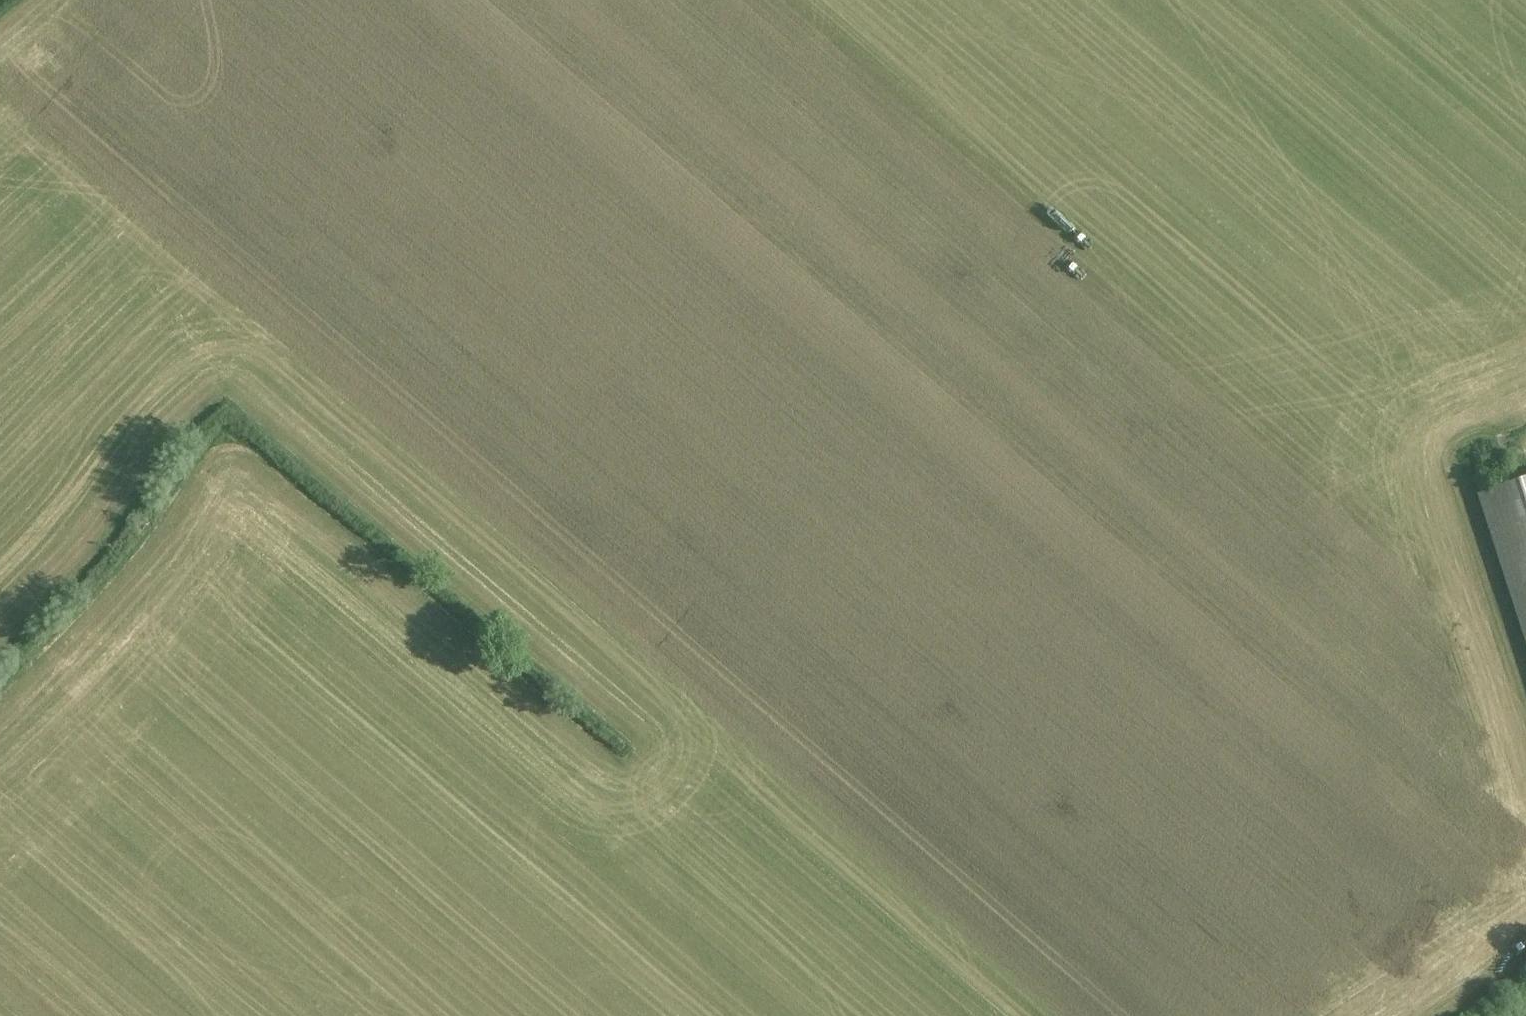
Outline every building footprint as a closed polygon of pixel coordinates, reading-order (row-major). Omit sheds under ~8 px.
[(1482,495),(1525,629),(1525,481),(1482,495)]
